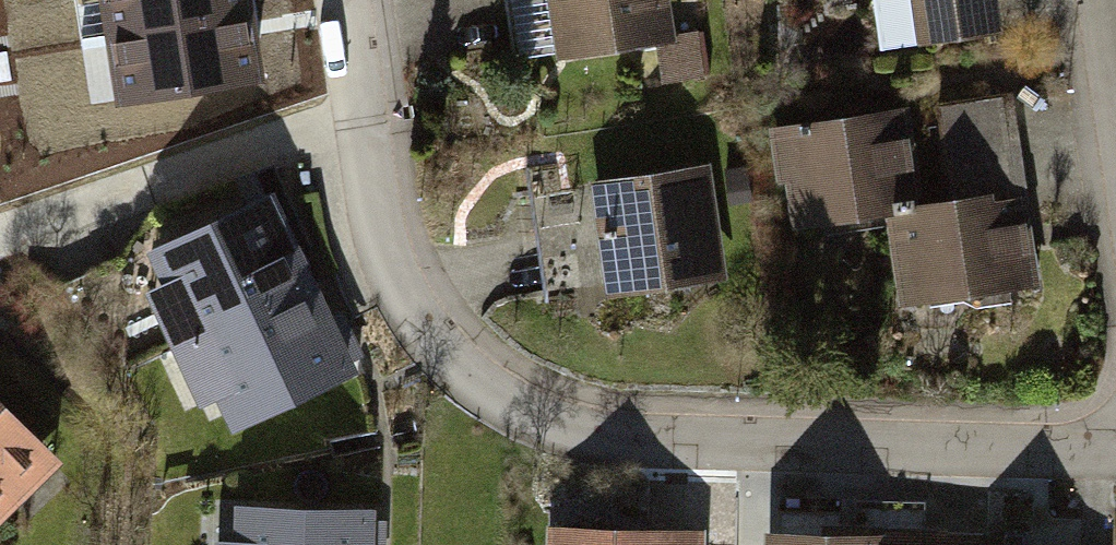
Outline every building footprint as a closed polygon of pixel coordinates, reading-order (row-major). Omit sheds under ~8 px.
[(124,99),(257,77),(243,0),(107,0),(124,99)] [(569,50),(663,37),(669,79),(713,72),(706,19),(684,22),(681,0),(562,0),(569,50)] [(917,54),(1004,42),(998,0),(910,0),(917,54)] [(907,105),(771,125),(786,228),(887,213),(921,208),(907,105)] [(723,151),(601,167),(617,283),(738,267),(723,151)] [(887,213),(901,312),(1040,292),(1026,194),(951,204),(921,208),(887,213)] [(272,197),(154,251),(237,429),(354,375),(272,197)] [(0,405),(0,536),(66,472),(0,405)] [(233,511),(232,544),(368,544),(369,516),(233,511)] [(547,531),(547,544),(698,544),(698,533),(547,531)] [(770,540),(770,544),(996,544),(996,536),(872,535),(872,541),(770,540)]
